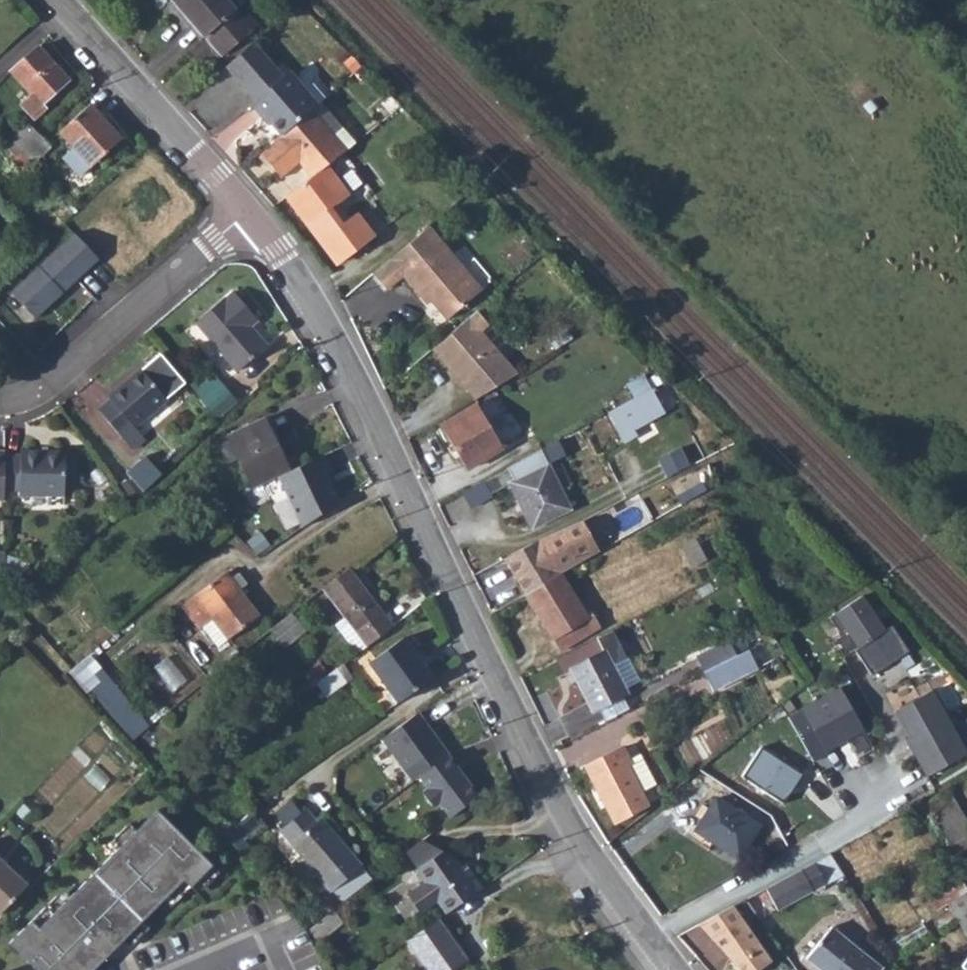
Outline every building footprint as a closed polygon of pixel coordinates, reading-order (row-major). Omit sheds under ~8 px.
[(191,25),(194,24),(204,36),(234,12),(224,0),(169,0),(191,25)] [(234,12),(204,36),(221,56),(251,31),(234,12)] [(251,45),(221,69),(250,104),(279,77),(251,45)] [(37,50),(10,73),(30,96),(19,107),(32,122),(45,111),(40,105),(66,83),(37,50)] [(250,104),(247,107),(258,120),(260,118),(278,139),(290,129),(309,111),(314,107),(315,106),(286,72),(279,77),(250,104)] [(88,106),(58,135),(71,149),(62,158),(79,176),(121,141),(117,137),(121,133),(106,116),(101,119),(88,106)] [(278,139),(259,155),(279,179),(297,164),(309,179),(312,176),(343,152),(309,111),(290,129),(278,139)] [(12,157),(35,136),(35,134),(23,122),(0,144),(0,145),(12,157)] [(12,157),(8,161),(19,173),(46,148),(35,136),(12,157)] [(309,179),(284,198),(334,264),(370,236),(356,216),(341,227),(329,210),(335,206),(312,176),(309,179)] [(426,229),(371,276),(384,291),(401,277),(419,297),(425,293),(431,300),(429,302),(430,302),(446,321),(474,297),(459,279),(464,274),(426,229)] [(75,233),(11,292),(35,318),(99,259),(75,233)] [(480,292),(464,274),(459,279),(474,297),(480,292)] [(431,300),(425,293),(419,297),(426,306),(430,302),(429,302),(431,300)] [(246,327),(241,322),(249,315),(229,294),(222,300),(221,299),(193,323),(234,371),(263,346),(246,327)] [(466,319),(431,350),(442,363),(445,360),(450,365),(450,372),(465,390),(503,357),(480,331),(488,324),(477,311),(466,319)] [(249,315),(241,322),(246,327),(253,320),(249,315)] [(163,397),(182,381),(157,351),(137,366),(163,397)] [(503,357),(465,390),(472,397),(514,370),(503,357)] [(445,360),(442,363),(450,372),(450,365),(445,360)] [(107,395),(94,404),(114,430),(124,442),(137,432),(130,423),(163,397),(137,366),(105,392),(107,395)] [(210,376),(193,393),(215,420),(235,400),(210,376)] [(634,424),(630,419),(661,401),(647,377),(604,403),(621,432),(634,424)] [(475,406),(440,427),(463,470),(500,448),(475,406)] [(259,419),(223,436),(248,490),(275,477),(284,473),(259,419)] [(537,442),(546,456),(562,446),(554,432),(537,442)] [(685,441),(663,452),(672,469),(694,458),(685,441)] [(512,473),(508,476),(535,521),(572,499),(546,456),(537,442),(505,461),(512,473)] [(4,456),(3,491),(18,491),(19,495),(63,496),(65,454),(20,452),(20,456),(4,456)] [(329,472),(320,456),(284,473),(275,477),(299,531),(336,504),(323,475),(329,472)] [(466,502),(488,491),(480,476),(458,489),(466,502)] [(505,554),(527,593),(561,573),(600,550),(580,516),(535,537),(505,554)] [(697,538),(683,545),(695,567),(708,560),(697,538)] [(346,572),(320,591),(361,645),(388,624),(346,572)] [(257,617),(222,573),(180,606),(188,618),(200,610),(225,640),(257,617)] [(561,573),(527,593),(557,649),(597,627),(590,613),(585,616),(561,573)] [(836,630),(843,627),(856,648),(854,650),(872,675),(908,649),(890,624),(884,629),(860,597),(828,616),(836,630)] [(289,615),(268,631),(282,649),(301,634),(289,615)] [(601,653),(567,670),(589,713),(626,694),(623,688),(611,666),(624,659),(610,632),(594,640),(601,653)] [(364,661),(394,700),(428,673),(397,635),(364,661)] [(694,659),(702,673),(738,655),(730,641),(694,659)] [(738,655),(702,673),(711,691),(756,668),(746,651),(738,655)] [(133,738),(151,723),(92,653),(75,667),(133,738)] [(636,681),(624,659),(611,666),(623,688),(636,681)] [(895,709),(906,729),(910,728),(913,734),(910,736),(905,738),(926,776),(966,753),(931,689),(895,709)] [(844,694),(792,723),(817,768),(831,760),(830,758),(842,751),(841,748),(849,744),(850,746),(868,737),(844,694)] [(383,740),(407,771),(439,746),(414,715),(383,740)] [(622,747),(585,766),(614,820),(646,803),(639,791),(654,783),(640,758),(631,763),(628,759),(622,747)] [(759,748),(741,776),(783,803),(801,775),(759,748)] [(640,758),(638,753),(628,759),(631,763),(640,758)] [(438,804),(449,818),(477,796),(445,756),(417,778),(427,790),(421,794),(432,809),(438,804)] [(922,795),(966,872),(966,817),(945,780),(922,795)] [(717,799),(697,831),(740,858),(761,826),(717,799)] [(10,943),(37,969),(93,969),(123,941),(142,921),(162,901),(183,880),(191,887),(213,865),(158,810),(136,830),(114,851),(71,895),(40,927),(32,920),(10,943)] [(304,810),(280,831),(332,890),(360,865),(320,819),(316,822),(304,810)] [(258,827),(248,815),(226,836),(235,847),(258,827)] [(107,844),(114,851),(136,830),(129,823),(107,844)] [(407,853),(418,870),(444,852),(423,840),(407,853)] [(437,903),(446,915),(487,888),(474,869),(470,872),(466,865),(460,856),(444,852),(418,870),(416,871),(424,884),(408,895),(420,914),(437,903)] [(28,887),(0,859),(0,914),(28,887)] [(813,859),(800,866),(811,888),(824,881),(813,859)] [(470,862),(466,865),(470,872),(474,869),(470,862)] [(213,865),(191,887),(198,895),(220,872),(213,865)] [(800,866),(765,884),(775,906),(811,888),(800,866)] [(183,880),(162,901),(169,908),(191,887),(183,880)] [(32,920),(40,927),(71,895),(64,888),(32,920)] [(950,903),(966,934),(966,893),(950,903)] [(698,923),(721,951),(724,949),(729,957),(727,959),(736,969),(755,969),(766,961),(732,903),(698,923)] [(332,911),(306,931),(317,943),(341,923),(332,911)] [(407,942),(426,969),(452,969),(465,962),(438,920),(407,942)] [(142,921),(123,941),(130,948),(150,928),(142,921)] [(806,957),(821,969),(880,969),(881,969),(830,928),(806,957)] [(959,969),(966,969),(966,959),(962,956),(955,966),(959,969)]
